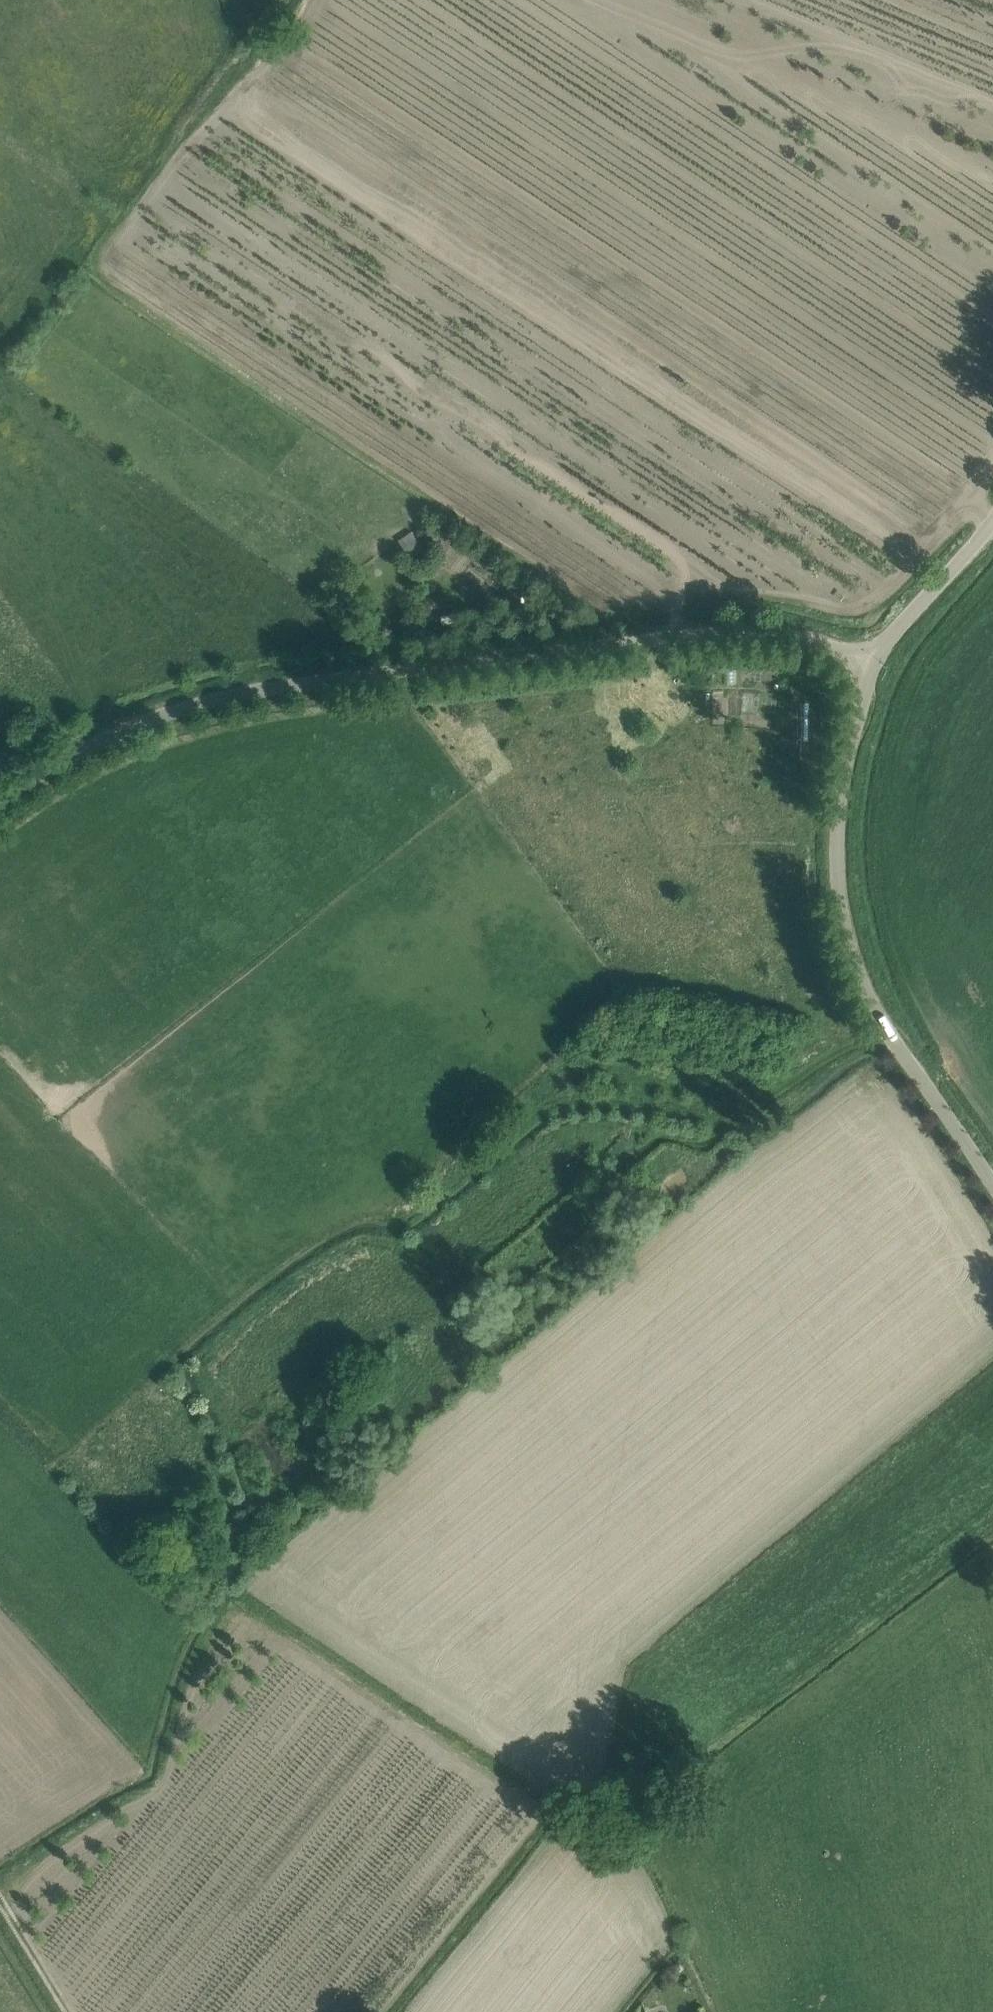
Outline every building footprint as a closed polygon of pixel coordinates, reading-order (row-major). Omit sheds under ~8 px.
[(409,561),(426,546),(412,531),(395,546),(409,561)]
